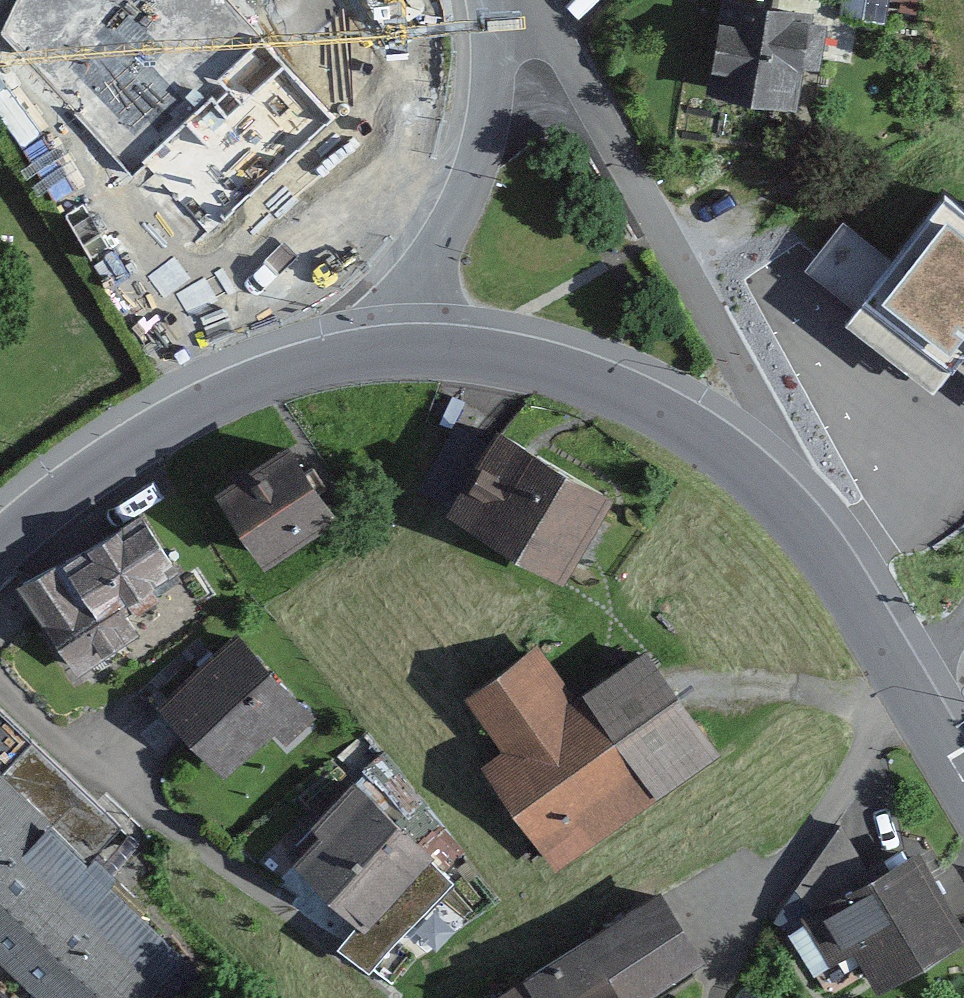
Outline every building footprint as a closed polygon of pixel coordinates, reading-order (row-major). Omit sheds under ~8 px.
[(28,106),(50,87),(88,135),(155,67),(112,25),(124,11),(110,0),(0,0),(0,73),(28,106)] [(734,0),(718,0),(705,95),(799,108),(812,11),(734,0)] [(333,80),(262,50),(205,181),(224,190),(201,243),(253,266),(333,80)] [(848,320),(935,386),(956,358),(963,363),(963,204),(946,191),(848,320)] [(612,504),(487,438),(444,517),(569,584),(612,504)] [(282,452),(208,502),(256,573),(330,523),(282,452)] [(142,512),(17,583),(75,684),(138,648),(116,609),(177,574),(142,512)] [(235,632),(152,710),(221,782),(273,733),(288,748),(318,719),(235,632)] [(538,649),(465,698),(502,752),(480,766),(553,873),(718,762),(642,650),(571,698),(538,649)] [(216,989),(86,864),(118,831),(0,717),(0,997),(206,997),(216,989)] [(461,884),(343,785),(302,831),(314,847),(288,870),(352,921),(333,947),(376,975),(461,884)] [(791,918),(829,987),(865,968),(877,990),(963,942),(963,915),(925,844),(791,918)] [(491,996),(492,997),(641,997),(702,961),(661,893),(491,996)]
